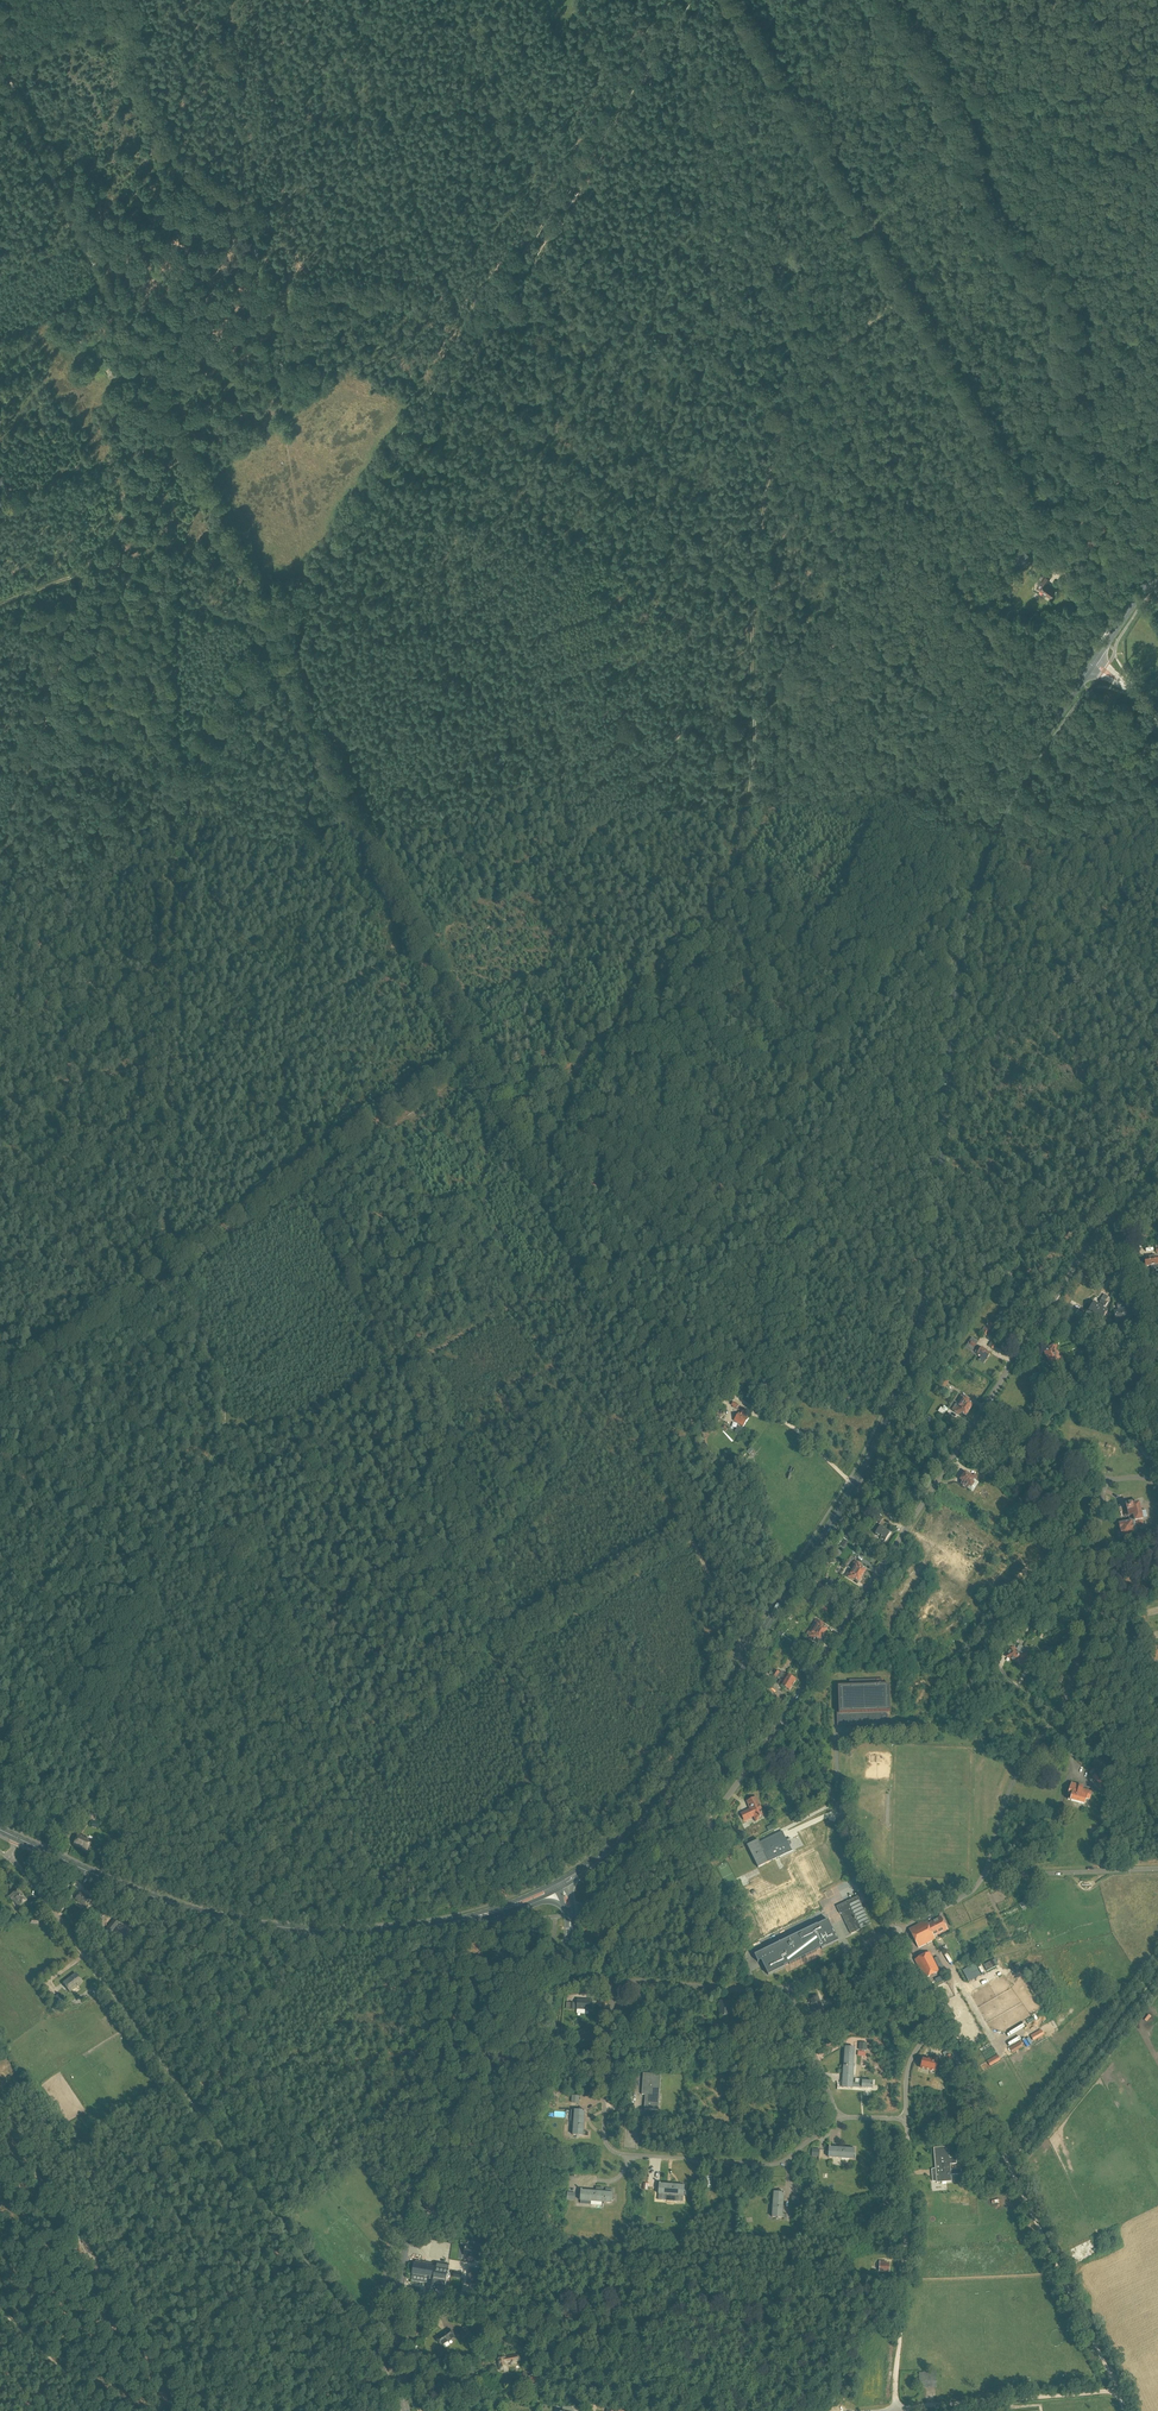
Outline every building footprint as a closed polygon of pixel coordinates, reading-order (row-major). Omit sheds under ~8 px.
[(117,366),(110,369),(114,377),(120,374),(117,366)] [(1018,559),(1013,566),(1018,571),(1024,564),(1025,565),(1031,556),(1023,551),(1018,559)] [(1049,579),(1045,576),(1036,588),(1050,598),(1055,591),(1045,584),(1049,579)] [(1146,1267),(1157,1265),(1157,1261),(1157,1257),(1144,1259),(1146,1267)] [(1027,1288),(1022,1284),(1017,1291),(1022,1295),(1027,1288)] [(1094,1303),(1089,1311),(1095,1315),(1102,1304),(1100,1303),(1098,1306),(1094,1303)] [(1102,1304),(1095,1315),(1102,1319),(1107,1312),(1103,1309),(1102,1309),(1104,1306),(1102,1304)] [(1125,1307),(1121,1308),(1123,1320),(1131,1319),(1129,1310),(1125,1310),(1125,1307)] [(1118,1312),(1114,1313),(1115,1322),(1123,1320),(1121,1308),(1117,1309),(1118,1312)] [(986,1336),(990,1331),(993,1325),(989,1323),(986,1328),(982,1334),(986,1336)] [(1073,1337),(1074,1340),(1072,1341),(1074,1345),(1081,1341),(1079,1337),(1077,1335),(1073,1337)] [(969,1345),(970,1346),(967,1350),(971,1352),(974,1348),(974,1349),(976,1345),(972,1342),(971,1342),(970,1341),(968,1344),(970,1345),(969,1345)] [(1048,1348),(1049,1350),(1044,1353),(1047,1359),(1059,1353),(1058,1351),(1056,1352),(1055,1350),(1059,1348),(1057,1345),(1054,1346),(1053,1345),(1048,1348)] [(978,1347),(975,1351),(978,1353),(977,1355),(981,1357),(979,1361),(984,1364),(986,1360),(987,1361),(991,1354),(982,1348),(981,1348),(978,1347)] [(1059,1353),(1047,1359),(1050,1365),(1055,1362),(1056,1364),(1061,1362),(1061,1361),(1064,1359),(1063,1356),(1059,1357),(1057,1355),(1059,1354),(1059,1353)] [(936,1384),(939,1386),(944,1390),(949,1382),(947,1381),(950,1377),(941,1372),(939,1376),(940,1377),(936,1384)] [(957,1403),(969,1411),(973,1405),(968,1402),(969,1400),(965,1397),(965,1398),(961,1395),(959,1398),(959,1399),(957,1403)] [(740,1412),(739,1412),(744,1415),(746,1410),(743,1408),(739,1405),(734,1402),(731,1406),(736,1409),(740,1412)] [(951,1410),(955,1412),(955,1413),(959,1415),(960,1413),(965,1416),(969,1411),(957,1403),(958,1404),(958,1405),(959,1406),(957,1409),(954,1407),(951,1410)] [(938,1412),(944,1416),(946,1412),(948,1409),(944,1406),(942,1409),(941,1408),(938,1412)] [(749,1419),(744,1415),(739,1412),(734,1421),(743,1427),(749,1419)] [(1146,1460),(1153,1455),(1152,1454),(1154,1453),(1150,1447),(1148,1449),(1145,1444),(1139,1448),(1146,1460)] [(976,1480),(978,1477),(974,1474),(972,1478),(965,1473),(960,1480),(963,1481),(961,1484),(967,1488),(969,1486),(971,1487),(976,1480)] [(1120,1531),(1118,1531),(1119,1537),(1122,1536),(1122,1537),(1134,1534),(1138,1533),(1137,1528),(1143,1526),(1142,1520),(1139,1503),(1131,1505),(1131,1504),(1126,1506),(1127,1511),(1128,1511),(1129,1516),(1128,1517),(1129,1520),(1131,1520),(1131,1521),(1119,1524),(1120,1531)] [(876,1514),(873,1519),(880,1524),(883,1518),(882,1518),(877,1514),(876,1514)] [(881,1526),(878,1530),(888,1537),(890,1532),(881,1526)] [(888,1537),(878,1530),(875,1534),(885,1541),(888,1537)] [(858,1564),(854,1561),(852,1565),(855,1568),(853,1571),(862,1576),(866,1571),(861,1567),(862,1566),(858,1563),(858,1564)] [(845,1575),(849,1577),(848,1578),(852,1580),(853,1579),(859,1582),(862,1576),(853,1571),(851,1574),(847,1572),(845,1575)] [(950,1582),(945,1589),(958,1597),(962,1590),(950,1582)] [(722,1610),(719,1602),(713,1604),(716,1612),(722,1610)] [(822,1604),(820,1607),(827,1613),(829,1610),(822,1604)] [(813,1628),(824,1635),(827,1630),(822,1626),(824,1624),(819,1621),(819,1622),(816,1619),(814,1623),(817,1625),(815,1628),(814,1627),(813,1628)] [(806,1634),(810,1637),(809,1637),(814,1640),(815,1638),(820,1641),(824,1635),(813,1628),(812,1629),(814,1630),(812,1633),(808,1631),(806,1634)] [(1008,1638),(1011,1639),(1016,1641),(1019,1636),(1014,1634),(1011,1633),(1008,1638)] [(1016,1661),(1020,1653),(1015,1651),(1016,1649),(1013,1648),(1012,1649),(1011,1649),(1007,1657),(1016,1661)] [(1044,1654),(1037,1650),(1034,1657),(1041,1660),(1044,1654)] [(1020,1653),(1016,1661),(1025,1666),(1029,1658),(1028,1657),(1029,1655),(1025,1654),(1025,1655),(1020,1653)] [(776,1679),(780,1673),(775,1670),(772,1676),(776,1679)] [(780,1673),(778,1675),(781,1678),(784,1680),(792,1685),(796,1680),(788,1676),(784,1673),(780,1671),(780,1672),(780,1673)] [(780,1679),(778,1684),(782,1686),(789,1691),(792,1685),(784,1680),(783,1681),(780,1679)] [(837,1713),(837,1726),(888,1724),(887,1712),(890,1712),(889,1685),(883,1685),(883,1679),(849,1681),(850,1686),(838,1687),(839,1713),(837,1713)] [(822,1723),(815,1725),(818,1732),(825,1729),(822,1723)] [(822,1745),(828,1741),(824,1734),(821,1736),(823,1740),(820,1742),(822,1745)] [(828,1743),(821,1746),(825,1753),(831,1750),(828,1743)] [(0,1774),(0,1777),(4,1779),(8,1770),(9,1766),(5,1764),(3,1768),(2,1768),(0,1774)] [(1094,1768),(1088,1773),(1092,1777),(1100,1785),(1104,1781),(1096,1773),(1098,1772),(1094,1768)] [(1089,1800),(1091,1793),(1092,1789),(1072,1783),(1068,1795),(1069,1795),(1068,1800),(1071,1800),(1070,1801),(1084,1805),(1086,1799),(1089,1800)] [(759,1820),(758,1818),(765,1815),(756,1797),(747,1802),(750,1809),(741,1813),(744,1821),(754,1817),(755,1819),(754,1820),(756,1822),(759,1820)] [(79,1814),(75,1811),(67,1822),(72,1825),(79,1814)] [(760,1842),(759,1840),(751,1844),(747,1845),(758,1868),(769,1862),(779,1857),(792,1851),(790,1848),(782,1831),(760,1842)] [(79,1834),(73,1845),(86,1852),(92,1840),(79,1834)] [(811,1891),(822,1884),(820,1880),(808,1886),(811,1891)] [(18,1889),(9,1896),(12,1900),(13,1900),(19,1907),(27,1901),(18,1889)] [(86,1906),(85,1907),(86,1907),(89,1903),(90,1904),(93,1901),(91,1900),(86,1896),(80,1892),(75,1899),(86,1906)] [(858,1896),(837,1907),(840,1914),(841,1914),(851,1934),(861,1929),(871,1923),(858,1896)] [(935,1940),(934,1937),(948,1930),(941,1917),(928,1924),(923,1922),(909,1929),(919,1948),(935,1940)] [(111,1934),(119,1923),(114,1919),(105,1930),(111,1934)] [(818,1925),(817,1925),(755,1955),(758,1963),(762,1961),(769,1976),(785,1967),(785,1966),(790,1964),(790,1965),(791,1965),(790,1963),(795,1961),(795,1962),(796,1962),(795,1961),(800,1959),(801,1960),(801,1959),(801,1958),(806,1956),(806,1957),(807,1957),(806,1956),(811,1953),(811,1954),(812,1954),(811,1953),(816,1951),(817,1952),(817,1950),(821,1948),(822,1949),(839,1941),(832,1928),(828,1920),(823,1923),(823,1922),(822,1922),(822,1923),(818,1925)] [(930,1952),(915,1960),(924,1979),(940,1971),(930,1952)] [(63,1982),(70,1992),(82,1983),(75,1974),(63,1982)] [(808,1999),(814,2013),(823,2009),(818,1995),(808,1999)] [(592,2000),(578,1999),(577,2009),(592,2010),(592,2000)] [(719,2016),(729,2016),(730,2001),(720,2001),(719,2016)] [(1027,2018),(1029,2026),(1036,2024),(1033,2016),(1027,2018)] [(1005,2024),(1010,2021),(1013,2027),(1018,2024),(1015,2018),(1011,2020),(1008,2017),(1003,2020),(1005,2024)] [(1044,2035),(1041,2029),(1030,2036),(1033,2041),(1044,2035)] [(561,2036),(565,2040),(570,2035),(566,2032),(561,2036)] [(867,2050),(867,2043),(859,2042),(859,2050),(867,2050)] [(1012,2054),(1023,2047),(1019,2042),(1009,2048),(1012,2054)] [(853,2088),(853,2087),(853,2083),(854,2066),(853,2066),(854,2048),(845,2047),(844,2066),(843,2066),(842,2087),(853,2088)] [(945,2058),(946,2057),(951,2067),(956,2064),(952,2054),(951,2055),(948,2050),(943,2053),(945,2058)] [(1000,2060),(997,2055),(987,2061),(990,2066),(1000,2060)] [(930,2069),(932,2070),(932,2071),(934,2072),(934,2070),(936,2071),(938,2063),(937,2063),(938,2059),(934,2058),(933,2062),(923,2059),(921,2067),(922,2067),(922,2069),(924,2069),(925,2068),(927,2068),(927,2070),(929,2071),(930,2069)] [(945,2078),(948,2074),(941,2069),(938,2073),(945,2078)] [(642,2095),(645,2095),(644,2109),(659,2110),(661,2075),(643,2073),(642,2095)] [(579,2104),(580,2096),(572,2095),(571,2103),(579,2104)] [(575,2110),(573,2135),(583,2136),(588,2136),(588,2132),(583,2132),(585,2111),(575,2110)] [(936,2182),(937,2182),(938,2182),(938,2183),(953,2182),(952,2175),(957,2174),(958,2169),(952,2169),(951,2165),(958,2164),(957,2157),(951,2158),(949,2147),(947,2147),(947,2146),(932,2148),(934,2168),(930,2169),(932,2181),(936,2181),(936,2182)] [(854,2149),(829,2147),(828,2157),(853,2159),(854,2149)] [(820,2150),(812,2149),(812,2157),(819,2158),(820,2150)] [(659,2194),(658,2200),(667,2201),(667,2195),(675,2195),(675,2201),(683,2202),(684,2196),(684,2186),(684,2185),(678,2184),(678,2185),(659,2184),(659,2194)] [(581,2191),(580,2201),(581,2201),(581,2204),(591,2205),(591,2201),(612,2203),(613,2193),(613,2189),(609,2189),(609,2193),(605,2192),(603,2192),(603,2188),(596,2187),(596,2192),(581,2191)] [(772,2217),(783,2218),(784,2193),(774,2192),(772,2217)] [(800,2197),(792,2197),(792,2204),(799,2205),(800,2197)] [(466,2249),(465,2255),(477,2257),(479,2247),(467,2245),(466,2248),(465,2248),(465,2249),(466,2249)] [(1078,2255),(1080,2259),(1095,2251),(1093,2247),(1078,2255)] [(413,2275),(412,2281),(428,2283),(427,2288),(436,2290),(438,2290),(439,2284),(446,2285),(446,2282),(448,2270),(448,2269),(449,2265),(449,2264),(438,2262),(438,2264),(436,2263),(435,2267),(432,2267),(430,2267),(431,2263),(425,2262),(424,2264),(422,2264),(420,2265),(414,2264),(413,2275)] [(880,2262),(880,2272),(889,2272),(890,2263),(887,2263),(887,2262),(880,2262)] [(478,2270),(470,2268),(467,2282),(476,2284),(478,2270)] [(465,2326),(462,2328),(457,2331),(462,2338),(466,2335),(466,2334),(469,2332),(465,2326)] [(442,2346),(443,2345),(445,2347),(450,2344),(448,2342),(455,2337),(450,2329),(436,2338),(442,2346)] [(497,2358),(499,2370),(503,2370),(504,2371),(507,2371),(506,2363),(510,2362),(510,2364),(511,2364),(511,2365),(515,2364),(516,2364),(515,2361),(520,2361),(519,2355),(514,2356),(514,2355),(509,2356),(509,2357),(505,2358),(505,2357),(497,2358)] [(919,2374),(919,2388),(936,2388),(936,2372),(932,2372),(932,2374),(919,2374)] [(533,2373),(528,2376),(533,2386),(539,2383),(533,2373)]
